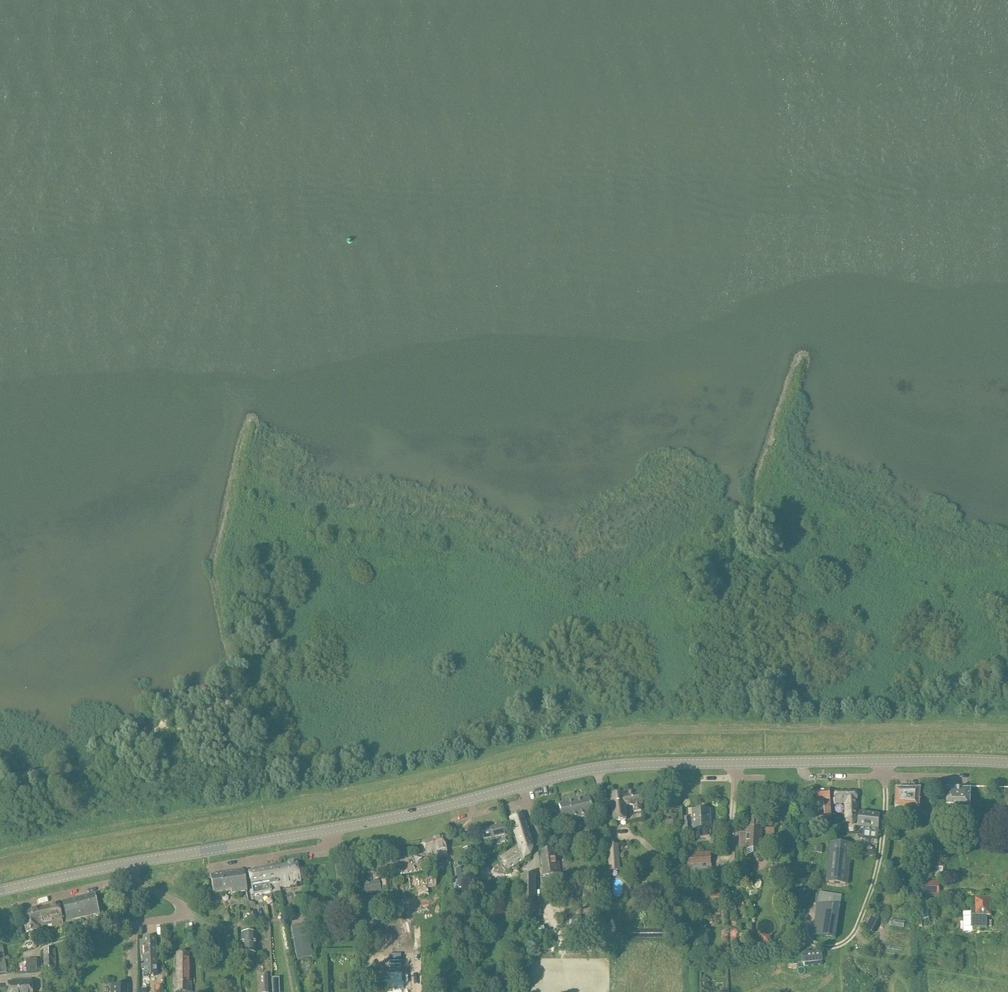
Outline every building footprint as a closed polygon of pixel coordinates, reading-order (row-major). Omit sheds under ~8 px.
[(896,789),(895,812),(894,818),(900,818),(900,809),(920,811),(921,789),(896,789)] [(971,789),(969,789),(948,789),(947,807),(961,808),(960,812),(962,813),(969,813),(970,812),(970,808),(970,807),(971,789)] [(817,791),(817,800),(831,800),(830,791),(817,791)] [(857,819),(857,791),(836,791),(836,802),(846,802),(846,818),(852,824),(857,819)] [(642,804),(641,792),(624,793),(611,794),(612,815),(614,821),(626,819),(625,806),(634,805),(634,812),(641,811),(640,805),(642,804)] [(588,798),(559,805),(563,823),(593,816),(592,815),(596,815),(596,812),(592,813),(588,798)] [(711,830),(710,810),(693,811),(693,830),(711,830)] [(880,816),(861,815),(861,813),(859,829),(879,831),(880,816)] [(830,814),(817,814),(817,824),(830,824),(830,814)] [(523,815),(510,818),(512,827),(509,828),(512,836),(514,835),(517,847),(500,858),(508,871),(529,857),(532,848),(523,815)] [(761,850),(762,820),(748,820),(748,834),(741,834),(741,850),(761,850)] [(484,840),(488,839),(488,842),(493,840),(507,837),(504,824),(481,830),(484,840)] [(447,855),(445,848),(442,836),(430,839),(422,842),(428,861),(447,855)] [(830,842),(827,882),(849,884),(852,844),(830,842)] [(610,871),(618,871),(617,846),(609,847),(610,871)] [(463,849),(464,851),(466,863),(472,862),(474,862),(472,847),(463,849)] [(553,850),(543,851),(540,851),(543,876),(560,874),(559,862),(555,863),(553,850)] [(687,855),(689,880),(712,879),(710,853),(687,855)] [(275,867),(267,869),(272,892),(280,891),(280,888),(296,885),(296,883),(301,882),(297,863),(281,866),(281,869),(277,870),(276,867),(275,868),(275,867)] [(272,892),(267,869),(249,872),(253,896),(272,892)] [(887,884),(891,873),(883,871),(880,881),(887,884)] [(244,872),(211,877),(214,895),(231,892),(231,895),(247,893),(244,872)] [(408,879),(410,891),(417,890),(418,896),(429,894),(428,888),(436,887),(434,872),(425,873),(425,876),(408,879)] [(464,875),(456,877),(459,888),(467,886),(464,875)] [(522,914),(535,913),(535,877),(521,877),(522,914)] [(384,899),(399,897),(395,880),(380,883),(384,899)] [(381,892),(379,881),(363,884),(365,895),(381,892)] [(921,882),(921,894),(939,895),(940,882),(921,882)] [(67,923),(100,915),(95,895),(63,903),(67,923)] [(976,916),(991,916),(990,899),(977,899),(976,916)] [(920,921),(929,922),(930,902),(920,902),(920,921)] [(59,904),(22,912),(26,932),(47,927),(47,926),(52,925),(52,926),(63,924),(62,919),(64,918),(63,914),(61,915),(59,904)] [(818,904),(813,936),(836,939),(840,907),(818,904)] [(306,926),(306,925),(292,927),(298,960),(312,957),(309,942),(314,941),(311,925),(306,926)] [(255,953),(255,944),(255,934),(242,934),(242,953),(255,953)] [(761,945),(771,946),(771,936),(762,936),(761,945)] [(144,949),(145,967),(145,977),(157,977),(156,958),(156,937),(143,939),(144,949)] [(55,949),(44,950),(45,969),(45,975),(56,975),(56,969),(55,949)] [(400,950),(384,950),(384,977),(400,977),(400,965),(402,965),(402,958),(400,958),(400,950)] [(803,953),(804,963),(822,961),(821,951),(803,953)] [(174,988),(174,991),(191,991),(191,975),(192,975),(192,960),(189,960),(189,954),(177,954),(177,980),(174,980),(174,988)] [(37,960),(26,960),(26,973),(37,973),(37,972),(40,972),(39,960),(37,960)] [(270,976),(259,977),(259,991),(270,991),(270,976)] [(32,980),(8,982),(8,991),(32,991),(32,980)]
